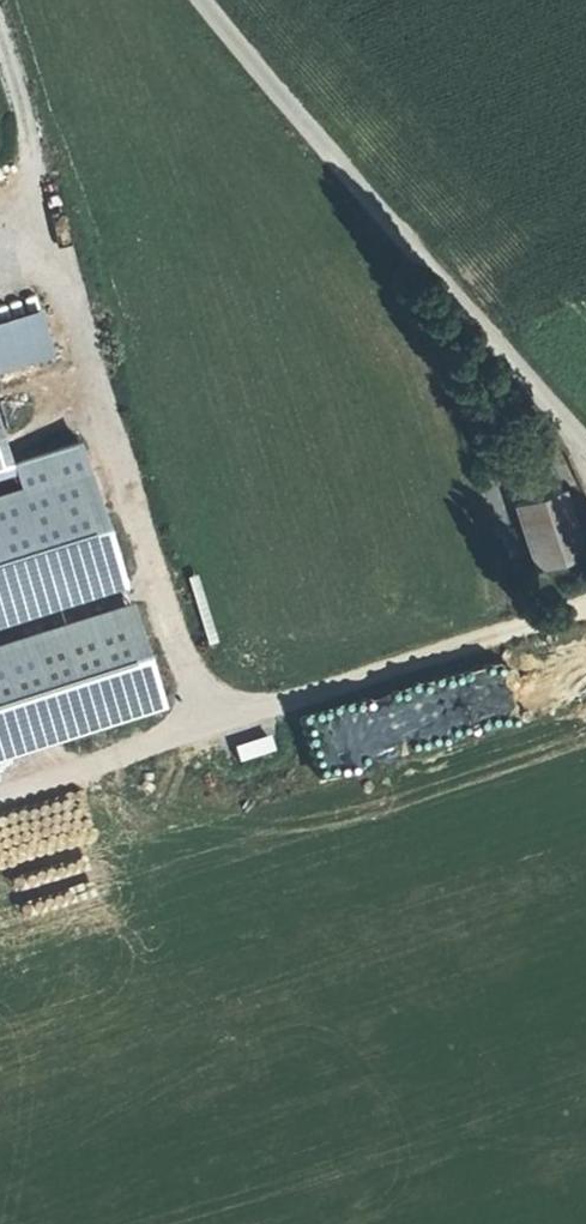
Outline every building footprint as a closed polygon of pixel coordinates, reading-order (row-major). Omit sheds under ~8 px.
[(11,469),(0,435),(0,473),(11,469)] [(560,487),(514,502),(534,565),(580,550),(560,487)] [(166,706),(137,604),(0,642),(0,753),(166,706)]
